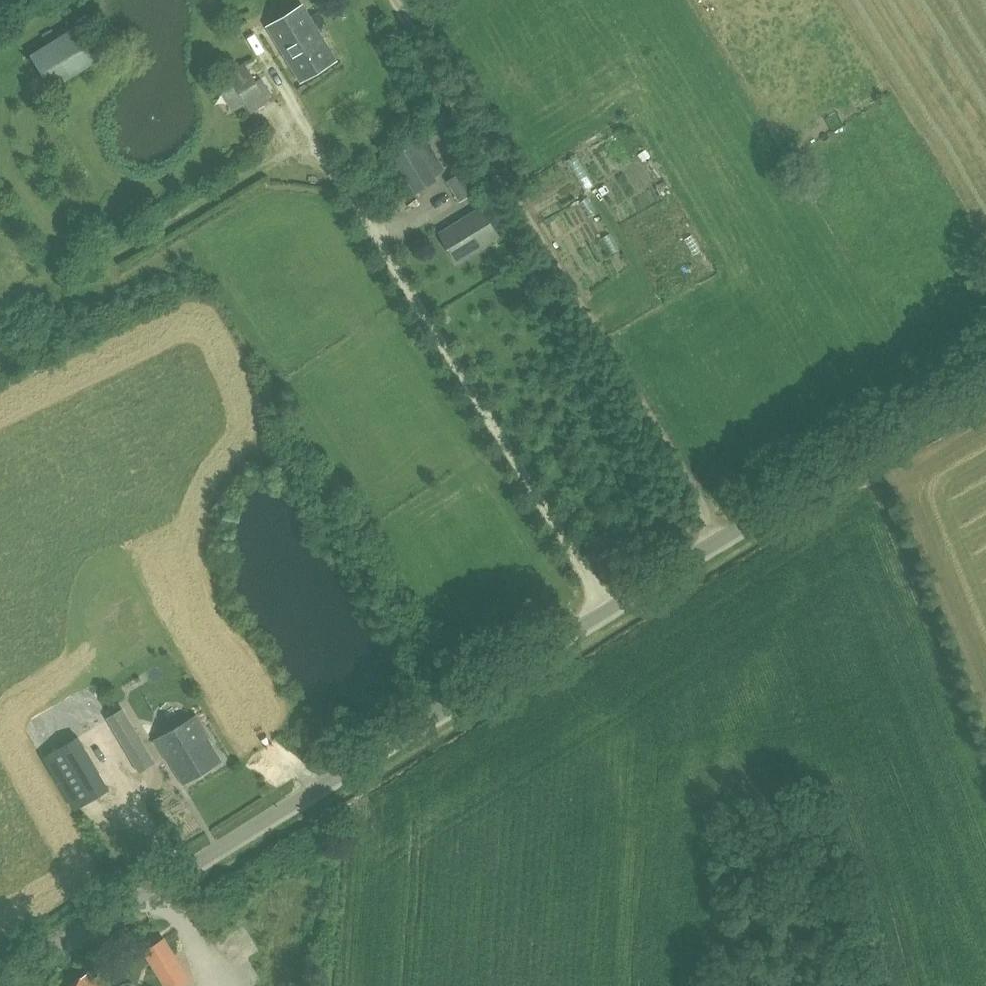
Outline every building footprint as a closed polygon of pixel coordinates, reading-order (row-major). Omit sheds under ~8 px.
[(297,3),(275,18),(284,33),(277,38),(299,77),(329,57),(297,3)] [(52,89),(102,59),(80,23),(30,53),(52,89)] [(246,62),(227,73),(252,113),(270,102),(246,62)] [(446,168),(427,137),(416,144),(414,140),(392,153),(415,193),(438,179),(436,176),(446,168)] [(460,202),(480,189),(467,169),(447,181),(460,202)] [(458,261),(498,237),(498,236),(481,208),(440,233),(458,261)] [(123,710),(110,718),(122,739),(135,731),(123,710)] [(206,739),(193,718),(160,737),(173,759),(171,760),(184,783),(221,761),(207,738),(206,739)] [(78,736),(43,757),(74,809),(109,788),(78,736)] [(145,861),(151,857),(147,851),(141,854),(145,861)] [(154,972),(175,959),(162,938),(141,951),(154,972)] [(90,972),(68,985),(99,985),(90,972)]
